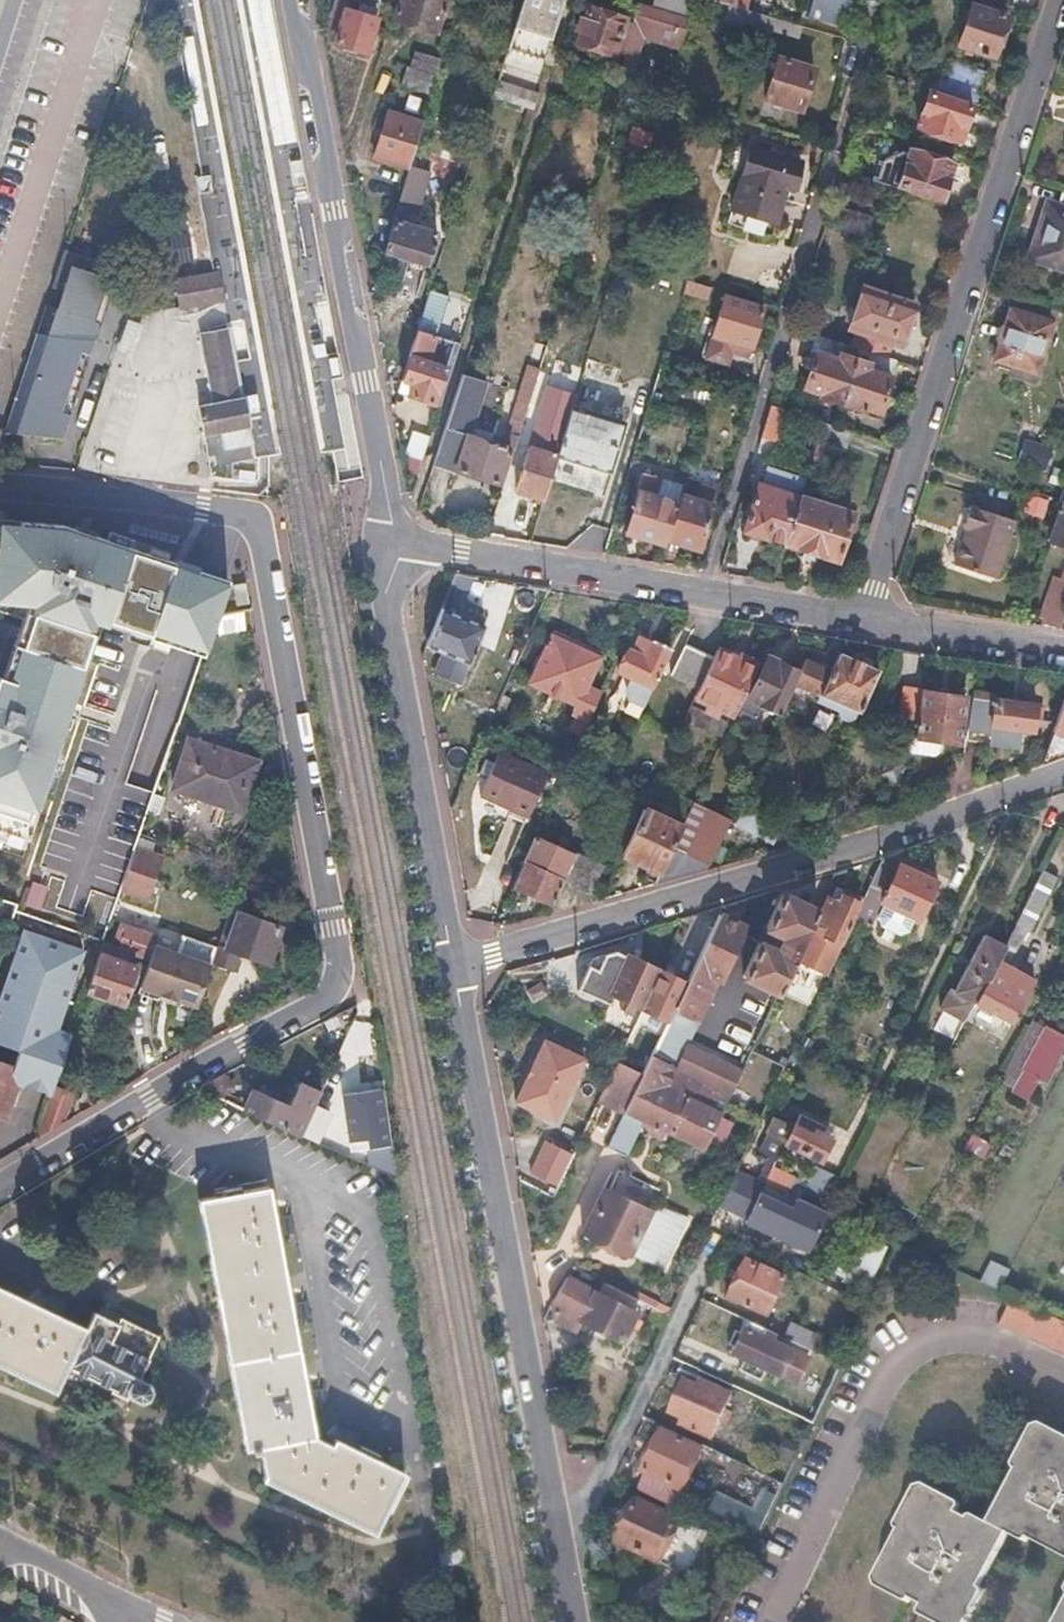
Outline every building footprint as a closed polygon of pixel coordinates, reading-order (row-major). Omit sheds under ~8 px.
[(321,32),(333,36),(331,42),(362,53),(374,17),(365,14),(368,4),(357,1),(354,10),(342,7),(345,0),(331,0),(321,32)] [(390,18),(433,32),(443,0),(396,0),(390,18)] [(491,95),(515,102),(521,83),(535,88),(562,0),(521,0),(491,95)] [(574,36),(580,37),(577,48),(595,54),(613,59),(614,53),(623,56),(619,68),(629,71),(646,18),(650,3),(640,0),(639,0),(630,29),(622,27),(624,19),(589,9),(584,23),(579,22),(574,36)] [(852,0),(813,0),(809,14),(846,23),(852,0)] [(1009,13),(970,1),(957,42),(995,54),(1002,34),(1009,13)] [(690,16),(650,3),(646,18),(685,31),(690,16)] [(730,4),(727,15),(799,36),(802,25),(799,24),(736,6),(730,4)] [(438,54),(416,47),(412,60),(433,68),(438,54)] [(814,66),(781,56),(767,97),(801,108),(808,87),(814,66)] [(432,72),(410,65),(404,82),(426,90),(432,72)] [(970,106),(927,92),(917,124),(960,138),(965,122),(970,106)] [(420,119),(387,109),(372,154),(406,165),(420,119)] [(802,162),(753,147),(734,210),(777,224),(783,206),(788,188),(793,190),(802,162)] [(944,179),(950,162),(907,148),(906,151),(898,148),(894,151),(891,154),(882,160),(877,159),(871,180),(893,187),(895,183),(939,197),(944,179)] [(420,169),(406,165),(393,207),(407,211),(420,169)] [(196,178),(199,194),(207,193),(213,192),(210,175),(201,177),(196,178)] [(1045,199),(1036,229),(1026,259),(1063,271),(1063,191),(1059,189),(1055,202),(1045,199)] [(434,232),(390,218),(380,248),(424,263),(434,232)] [(66,248),(6,430),(62,436),(118,266),(66,248)] [(216,273),(177,280),(179,294),(182,307),(221,300),(216,273)] [(711,287),(687,279),(683,291),(707,298),(711,287)] [(912,302),(860,285),(846,326),(856,329),(851,345),(859,347),(885,355),(890,340),(899,343),(905,322),(912,302)] [(427,291),(397,386),(408,390),(406,396),(438,406),(457,344),(432,335),(444,297),(427,291)] [(762,305),(725,294),(706,357),(726,363),(730,350),(747,355),(758,320),(762,305)] [(1047,322),(1007,309),(999,332),(991,358),(1002,361),(998,371),(1028,381),(1047,322)] [(233,361),(227,327),(196,332),(202,360),(208,393),(210,403),(194,406),(199,432),(199,435),(215,432),(219,451),(252,445),(245,410),(243,399),(243,397),(240,398),(233,361)] [(811,352),(814,353),(809,370),(803,388),(821,394),(820,398),(840,405),(855,358),(841,354),(844,342),(817,334),(811,352)] [(545,346),(533,343),(513,404),(526,408),(539,367),(545,346)] [(319,345),(313,346),(315,357),(321,356),(326,355),(325,344),(319,345)] [(859,347),(855,358),(840,405),(852,409),(854,402),(873,408),(878,394),(882,381),(886,382),(894,358),(885,355),(859,347)] [(553,372),(539,367),(526,408),(541,412),(553,372)] [(484,376),(462,369),(432,462),(464,472),(495,483),(506,449),(499,446),(465,435),(484,376)] [(543,450),(530,446),(516,492),(529,496),(543,500),(557,455),(571,407),(575,392),(562,388),(543,450)] [(249,398),(244,399),(246,410),(251,409),(257,408),(255,397),(249,398)] [(526,408),(513,404),(499,446),(506,449),(513,451),(526,408)] [(787,411),(768,405),(758,437),(777,443),(787,411)] [(621,422),(571,407),(557,455),(581,462),(606,470),(621,422)] [(834,426),(821,422),(816,436),(846,446),(850,431),(834,426)] [(415,478),(427,439),(414,435),(405,464),(407,476),(415,478)] [(757,485),(753,483),(738,529),(760,536),(782,543),(798,493),(801,483),(762,470),(757,485)] [(657,476),(642,471),(624,531),(643,537),(661,543),(674,502),(651,495),(657,476)] [(716,487),(685,478),(666,539),(682,544),(697,548),(716,487)] [(1045,541),(1060,546),(1063,548),(1063,488),(1045,541)] [(849,510),(798,493),(782,543),(808,550),(833,558),(849,510)] [(961,525),(966,527),(960,545),(954,563),(994,577),(1014,518),(969,503),(961,525)] [(20,848),(68,707),(97,622),(200,656),(214,614),(226,580),(176,564),(162,559),(165,551),(106,531),(103,539),(83,532),(58,524),(0,519),(0,610),(12,614),(0,651),(0,841),(20,848)] [(1050,577),(1045,593),(1063,600),(1063,568),(1058,580),(1050,577)] [(471,576),(452,573),(447,585),(465,592),(471,576)] [(245,583),(232,585),(236,605),(249,603),(245,583)] [(461,614),(439,605),(424,645),(438,650),(429,674),(457,685),(483,623),(461,614)] [(243,610),(217,614),(219,634),(245,630),(243,610)] [(620,646),(627,650),(617,670),(631,677),(619,702),(620,706),(636,713),(668,646),(658,641),(648,637),(647,640),(637,636),(639,630),(629,626),(620,646)] [(573,645),(549,634),(526,684),(573,706),(570,711),(576,713),(568,729),(579,734),(600,690),(585,684),(598,656),(573,645)] [(695,649),(681,642),(667,672),(696,685),(710,655),(695,649)] [(714,645),(710,655),(696,685),(681,718),(720,736),(734,706),(740,692),(754,663),(734,654),(714,645)] [(784,653),(768,646),(745,695),(740,692),(734,706),(751,714),(757,703),(776,712),(791,680),(800,661),(784,653)] [(800,661),(791,680),(856,709),(875,668),(835,649),(831,657),(828,664),(803,653),(800,661)] [(1037,765),(1063,756),(1063,752),(1063,685),(1037,765)] [(937,690),(915,687),(910,735),(901,734),(900,745),(904,750),(928,752),(933,749),(934,738),(953,740),(959,692),(937,690)] [(993,690),(969,687),(962,741),(1022,748),(1031,727),(1034,701),(1013,698),(992,696),(993,690)] [(256,764),(191,741),(174,789),(239,811),(256,764)] [(546,776),(497,753),(478,797),(526,819),(546,776)] [(959,762),(951,758),(938,786),(946,790),(959,762)] [(691,798),(679,822),(657,871),(651,883),(703,868),(727,816),(691,798)] [(679,822),(642,803),(620,852),(657,871),(679,822)] [(603,861),(573,847),(559,878),(589,892),(603,861)] [(160,859),(133,849),(129,859),(125,872),(152,882),(160,859)] [(876,857),(861,889),(877,897),(876,900),(881,902),(876,913),(881,926),(892,931),(903,926),(908,914),(915,917),(932,879),(896,862),(894,866),(876,857)] [(559,878),(522,860),(510,885),(547,902),(559,878)] [(1042,865),(1003,942),(974,1000),(1012,1019),(1033,976),(1006,962),(1024,925),(1028,926),(1055,872),(1042,865)] [(836,899),(825,894),(806,937),(827,947),(853,894),(841,888),(836,899)] [(766,943),(756,938),(738,975),(774,992),(813,906),(778,890),(761,927),(771,931),(766,943)] [(277,925),(237,909),(224,947),(216,944),(214,948),(210,960),(232,968),(237,951),(265,962),(277,925)] [(662,1025),(650,1049),(639,1073),(622,1108),(636,1116),(695,1145),(701,1149),(739,1068),(707,1053),(706,1056),(679,1044),(712,976),(716,978),(741,926),(715,914),(682,982),(664,1020),(662,1025)] [(124,954),(145,961),(151,944),(155,933),(120,921),(110,947),(100,943),(84,990),(117,1002),(130,966),(120,962),(124,954)] [(11,1067),(17,1069),(12,1083),(47,1094),(51,1084),(68,1035),(53,1030),(79,952),(20,932),(0,989),(0,1044),(17,1050),(11,1067)] [(1003,942),(984,933),(955,989),(951,987),(941,1008),(964,1020),(974,1000),(1003,942)] [(214,948),(190,939),(184,957),(151,944),(145,961),(136,986),(195,1007),(210,960),(214,948)] [(593,941),(576,946),(536,1029),(593,1056),(619,1000),(623,1001),(617,1014),(630,1020),(635,1007),(654,969),(593,941)] [(682,982),(654,969),(635,1007),(664,1020),(682,982)] [(662,1025),(654,1021),(643,1046),(650,1049),(662,1025)] [(1017,1050),(1004,1074),(1015,1080),(1010,1090),(1025,1098),(1031,1087),(1038,1091),(1063,1041),(1063,1039),(1043,1028),(1028,1055),(1017,1050)] [(577,1057),(538,1038),(509,1100),(549,1119),(577,1057)] [(622,1108),(639,1073),(611,1059),(593,1097),(621,1111),(622,1108)] [(0,1063),(0,1118),(5,1120),(12,1083),(17,1069),(11,1067),(0,1063)] [(230,1105),(223,1078),(198,1092),(230,1105)] [(73,1092),(51,1084),(47,1094),(33,1140),(63,1122),(73,1092)] [(374,1162),(391,1170),(377,1087),(341,1094),(350,1150),(371,1146),(374,1162)] [(255,1092),(246,1112),(303,1137),(314,1110),(295,1102),(292,1108),(255,1092)] [(315,1108),(314,1110),(303,1137),(319,1144),(331,1114),(315,1108)] [(636,1116),(622,1108),(621,1111),(604,1146),(618,1153),(636,1116)] [(783,1141),(791,1125),(770,1114),(762,1130),(764,1131),(755,1149),(766,1154),(755,1177),(756,1177),(763,1163),(769,1165),(773,1158),(775,1158),(783,1141)] [(823,1127),(797,1114),(791,1125),(783,1141),(820,1160),(830,1138),(820,1133),(823,1127)] [(540,1139),(524,1172),(552,1185),(567,1153),(540,1139)] [(718,1199),(725,1202),(720,1210),(716,1219),(753,1237),(772,1197),(761,1191),(764,1185),(751,1179),(749,1186),(729,1176),(718,1199)] [(267,1187),(197,1200),(241,1449),(254,1448),(262,1476),(259,1481),(369,1535),(397,1472),(354,1451),(344,1446),(337,1443),(332,1440),(329,1446),(311,1435),(307,1410),(305,1400),(304,1391),(291,1324),(289,1313),(287,1304),(276,1237),(274,1227),(272,1218),(267,1187)] [(623,1252),(625,1248),(644,1257),(666,1208),(657,1204),(644,1209),(600,1188),(580,1230),(596,1238),(623,1252)] [(682,1216),(666,1208),(644,1257),(659,1264),(682,1216)] [(291,1214),(272,1218),(274,1227),(276,1237),(294,1234),(291,1214)] [(781,1274),(743,1256),(733,1275),(724,1294),(762,1312),(781,1274)] [(1010,1273),(993,1265),(983,1285),(991,1289),(999,1293),(1010,1273)] [(548,1300),(552,1318),(574,1329),(579,1319),(620,1339),(634,1309),(630,1307),(613,1299),(618,1289),(603,1281),(598,1291),(564,1274),(548,1300)] [(57,1391),(68,1368),(140,1402),(146,1401),(150,1392),(146,1384),(139,1380),(157,1338),(120,1319),(117,1324),(93,1313),(87,1329),(60,1316),(51,1312),(43,1308),(0,1288),(0,1365),(57,1391)] [(634,1297),(618,1289),(613,1299),(630,1307),(634,1297)] [(50,1293),(43,1308),(51,1312),(60,1316),(67,1302),(50,1293)] [(306,1300),(287,1304),(289,1313),(291,1324),(310,1320),(306,1300)] [(997,1326),(1063,1355),(1063,1326),(1008,1301),(1004,1309),(997,1326)] [(728,1349),(741,1356),(736,1367),(759,1379),(764,1367),(783,1376),(770,1403),(811,1423),(830,1382),(819,1376),(824,1366),(769,1339),(773,1331),(744,1317),(736,1333),(728,1349)] [(789,1319),(781,1335),(812,1350),(820,1335),(789,1319)] [(705,1388),(685,1379),(678,1395),(670,1411),(688,1419),(684,1426),(710,1438),(717,1422),(725,1425),(732,1411),(724,1408),(731,1393),(708,1381),(705,1388)] [(322,1387),(304,1391),(305,1400),(307,1410),(326,1407),(322,1387)] [(1044,1425),(1035,1428),(1013,1470),(1018,1472),(990,1526),(973,1517),(970,1522),(958,1516),(963,1505),(929,1487),(919,1489),(897,1531),(903,1534),(877,1582),(878,1585),(880,1590),(911,1607),(915,1601),(920,1604),(927,1607),(921,1617),(931,1621),(973,1621),(988,1594),(982,1591),(1011,1537),(1028,1546),(1030,1542),(1041,1547),(1063,1560),(1063,1436),(1044,1425)] [(344,1428),(337,1443),(344,1446),(354,1451),(361,1436),(344,1428)] [(650,1452),(644,1449),(635,1466),(680,1488),(700,1447),(662,1428),(656,1440),(650,1452)] [(708,1532),(637,1495),(625,1518),(614,1541),(686,1577),(708,1532)]
